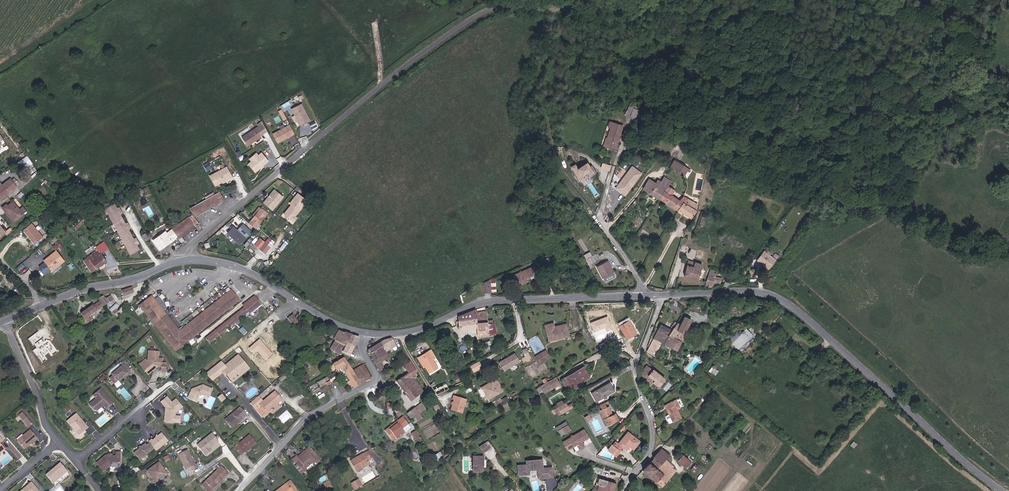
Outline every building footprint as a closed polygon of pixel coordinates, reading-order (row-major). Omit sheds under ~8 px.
[(633,101),(630,112),(634,113),(636,106),(641,107),(642,104),(633,101)] [(312,122),(303,105),(293,110),(296,117),(299,122),(303,123),(304,126),(312,122)] [(616,121),(608,142),(618,146),(625,124),(616,121)] [(288,139),(296,135),(290,124),(287,126),(288,128),(274,135),(279,144),(285,141),(285,140),(287,139),(288,139)] [(248,147),(262,139),(257,130),(243,139),(248,147)] [(256,174),(270,162),(263,154),(259,157),(253,163),(249,166),(256,174)] [(28,155),(18,162),(23,170),(33,164),(28,155)] [(259,157),(257,155),(251,160),(253,163),(259,157)] [(671,167),(684,176),(686,172),(689,174),(691,171),(675,160),(671,167)] [(583,180),(587,176),(590,180),(596,176),(592,169),(590,171),(587,167),(578,173),(575,169),(571,171),(581,186),(585,183),(583,180)] [(625,195),(641,174),(632,167),(616,188),(625,195)] [(227,168),(211,177),(217,186),(232,177),(227,168)] [(18,186),(15,183),(19,180),(17,178),(13,180),(12,179),(0,188),(0,197),(2,200),(19,187),(18,186)] [(672,182),(665,178),(661,183),(659,182),(656,185),(651,194),(660,200),(668,188),(672,182)] [(644,189),(651,194),(656,185),(650,181),(644,189)] [(668,188),(660,200),(678,212),(678,211),(687,199),(684,198),(680,202),(672,197),(674,192),(668,188)] [(284,198),(275,191),(265,203),(273,210),(284,198)] [(220,193),(192,209),(197,217),(224,201),(220,193)] [(296,216),(307,200),(297,193),(289,204),(290,205),(283,215),(294,223),(298,217),(296,216)] [(696,213),(698,206),(687,199),(678,211),(691,220),(696,213)] [(21,210),(15,202),(9,207),(7,209),(17,220),(25,213),(21,210)] [(15,222),(17,220),(7,209),(9,207),(7,205),(3,208),(15,222)] [(117,211),(116,205),(107,210),(132,256),(141,251),(137,246),(134,241),(134,239),(128,231),(126,226),(126,224),(122,216),(120,216),(117,211)] [(251,224),(256,229),(269,215),(263,210),(251,224)] [(10,227),(0,216),(0,223),(6,230),(10,227)] [(198,226),(193,218),(188,220),(166,235),(165,233),(152,241),(158,250),(176,238),(177,240),(198,226)] [(227,234),(235,241),(240,245),(251,232),(243,224),(237,230),(233,227),(227,234)] [(35,244),(43,237),(34,225),(26,232),(35,244)] [(149,233),(142,237),(145,240),(146,239),(148,241),(153,238),(149,233)] [(35,244),(37,246),(45,239),(43,237),(35,244)] [(261,240),(256,246),(267,255),(271,249),(265,244),(266,243),(261,240)] [(53,246),(55,249),(62,245),(59,241),(53,246)] [(107,263),(101,255),(106,252),(102,246),(98,249),(98,253),(85,263),(93,274),(107,263)] [(764,250),(757,261),(770,269),(778,258),(764,250)] [(47,265),(44,268),(49,274),(53,272),(54,273),(66,263),(58,253),(46,264),(47,265)] [(587,261),(590,266),(596,263),(593,257),(587,261)] [(542,260),(537,263),(542,270),(546,268),(542,260)] [(608,263),(598,269),(604,280),(614,274),(608,263)] [(694,269),(688,266),(685,277),(699,282),(702,266),(695,264),(694,269)] [(533,267),(509,279),(514,290),(525,284),(523,281),(537,274),(533,267)] [(711,271),(706,284),(714,286),(715,283),(720,284),(722,279),(716,278),(718,275),(712,274),(713,272),(711,271)] [(134,290),(124,292),(126,298),(129,297),(136,295),(134,290)] [(239,303),(231,293),(180,333),(178,331),(167,340),(176,352),(239,303)] [(167,340),(178,331),(152,297),(136,312),(139,315),(144,312),(167,340)] [(245,308),(206,339),(210,343),(248,313),(251,316),(263,307),(255,297),(244,307),(245,308)] [(92,316),(113,302),(110,299),(107,302),(104,298),(101,301),(103,303),(82,316),(88,325),(95,320),(92,316)] [(487,325),(486,312),(476,312),(476,309),(458,318),(458,331),(477,330),(477,338),(489,336),(487,325)] [(62,327),(56,318),(53,313),(51,315),(57,324),(55,325),(59,330),(62,327)] [(607,317),(591,322),(595,334),(606,330),(607,332),(612,330),(607,317)] [(676,324),(672,331),(665,345),(676,351),(691,322),(685,318),(680,326),(676,324)] [(629,321),(624,324),(621,326),(629,340),(637,335),(629,321)] [(544,325),(548,341),(569,336),(565,324),(553,327),(552,323),(544,325)] [(487,325),(489,336),(496,335),(495,324),(487,325)] [(665,345),(672,331),(661,326),(654,340),(660,343),(665,345)] [(737,350),(753,336),(746,329),(740,335),(738,332),(729,340),(737,350)] [(339,355),(341,352),(343,353),(347,346),(352,336),(342,333),(340,332),(331,350),(339,355)] [(347,346),(354,349),(359,338),(352,336),(347,346)] [(272,353),(259,338),(248,348),(254,354),(257,351),(265,360),(272,353)] [(392,349),(396,347),(392,340),(385,341),(381,344),(383,348),(386,353),(392,349)] [(648,353),(653,355),(660,343),(654,340),(648,353)] [(370,355),(383,348),(381,344),(368,352),(370,355)] [(347,346),(343,353),(349,357),(354,349),(347,346)] [(627,356),(630,352),(622,347),(620,352),(627,356)] [(379,363),(378,360),(385,356),(387,355),(386,353),(383,348),(370,355),(376,365),(379,363)] [(425,364),(422,358),(430,354),(431,353),(430,351),(418,358),(422,366),(425,364)] [(546,352),(535,359),(536,363),(548,356),(546,352)] [(163,365),(164,361),(159,361),(160,355),(150,354),(149,364),(143,370),(149,377),(158,369),(163,370),(162,373),(167,374),(167,366),(163,365)] [(425,364),(430,373),(438,368),(430,354),(422,358),(425,364)] [(407,355),(401,359),(405,366),(411,362),(407,355)] [(504,372),(520,363),(515,355),(500,364),(504,372)] [(376,365),(379,373),(386,369),(390,366),(385,356),(378,360),(379,363),(376,365)] [(538,366),(550,359),(548,356),(536,363),(538,366)] [(245,374),(250,370),(239,357),(226,367),(222,362),(207,374),(213,381),(223,373),(225,375),(226,374),(232,380),(241,373),(245,374)] [(333,366),(336,371),(341,369),(348,365),(347,364),(344,360),(333,366)] [(479,361),(471,365),(473,371),(482,368),(479,361)] [(143,370),(149,364),(147,362),(141,367),(143,370)] [(347,364),(348,365),(354,373),(360,385),(365,382),(358,369),(356,370),(350,362),(347,364)] [(407,384),(408,385),(413,380),(417,376),(413,370),(415,369),(411,362),(405,366),(404,367),(409,375),(397,383),(401,389),(407,384)] [(645,372),(640,378),(651,387),(654,383),(659,388),(665,380),(645,364),(641,369),(645,372)] [(110,379),(114,385),(131,372),(126,365),(112,376),(113,377),(110,379)] [(360,385),(354,373),(348,365),(341,369),(353,389),(360,385)] [(365,382),(370,379),(363,366),(358,369),(365,382)] [(714,374),(718,370),(712,366),(709,370),(714,374)] [(570,388),(580,383),(581,384),(590,380),(583,368),(565,378),(567,382),(570,387),(570,388)] [(234,383),(245,374),(241,373),(232,380),(234,383)] [(422,393),(413,380),(408,385),(407,384),(401,389),(405,394),(406,393),(410,389),(417,398),(422,393)] [(489,401),(500,394),(497,388),(494,383),(482,389),(489,401)] [(582,386),(581,384),(580,383),(570,388),(573,392),(582,386)] [(542,394),(550,390),(547,384),(538,388),(542,394)] [(607,397),(614,393),(609,385),(593,395),(597,403),(604,399),(606,402),(609,400),(607,397)] [(214,394),(205,389),(195,393),(194,395),(193,394),(189,402),(197,406),(200,399),(204,397),(204,399),(210,402),(214,394)] [(406,393),(412,401),(417,398),(410,389),(406,393)] [(95,412),(98,413),(104,407),(107,411),(113,406),(101,391),(94,397),(96,400),(90,406),(95,412)] [(222,393),(218,397),(222,402),(226,398),(222,393)] [(262,398),(253,404),(257,409),(262,405),(270,415),(274,412),(273,410),(280,405),(284,402),(278,394),(266,403),(262,398)] [(455,402),(452,412),(462,415),(467,401),(454,397),(452,402),(455,402)] [(312,408),(317,405),(312,398),(307,401),(312,408)] [(165,424),(166,425),(174,426),(176,416),(183,411),(177,403),(173,406),(168,400),(162,405),(166,410),(165,424)] [(308,411),(312,408),(307,401),(303,404),(308,411)] [(675,403),(664,408),(673,425),(681,421),(675,412),(679,410),(675,403)] [(569,410),(567,407),(565,404),(564,405),(559,408),(557,409),(561,415),(569,410)] [(618,423),(614,414),(611,416),(610,414),(612,413),(609,407),(607,408),(605,404),(600,406),(602,410),(600,411),(608,428),(618,423)] [(266,417),(270,415),(262,405),(257,409),(259,411),(260,410),(266,417)] [(273,410),(274,412),(276,414),(283,409),(280,405),(273,410)] [(414,409),(410,413),(416,420),(417,422),(422,418),(414,409)] [(243,410),(228,424),(234,431),(249,418),(243,410)] [(28,427),(33,423),(23,411),(19,414),(28,427)] [(408,416),(413,422),(416,420),(410,413),(407,415),(408,416)] [(76,414),(67,421),(80,437),(89,430),(76,414)] [(16,420),(20,425),(24,422),(19,417),(16,420)] [(395,438),(397,439),(405,433),(402,430),(409,425),(404,417),(397,422),(397,423),(394,426),(394,427),(392,428),(391,426),(385,431),(392,440),(395,438)] [(29,428),(24,422),(20,425),(25,431),(29,428)] [(409,425),(402,430),(405,433),(412,428),(409,425)] [(572,431),(569,426),(563,430),(566,435),(572,431)] [(577,445),(580,449),(586,446),(583,442),(591,437),(586,429),(569,440),(574,447),(577,445)] [(29,432),(18,441),(19,443),(31,434),(29,432)] [(412,435),(417,444),(421,442),(416,433),(412,435)] [(614,448),(620,453),(623,448),(627,451),(630,447),(634,450),(640,443),(629,434),(628,433),(618,445),(617,444),(614,448)] [(19,443),(25,450),(37,440),(31,434),(19,443)] [(168,443),(162,435),(153,443),(152,442),(147,448),(146,446),(134,456),(140,463),(154,451),(156,453),(168,443)] [(214,451),(221,446),(214,437),(199,449),(208,460),(214,455),(212,452),(213,451),(214,451)] [(251,438),(237,451),(243,459),(258,447),(251,438)] [(574,447),(569,440),(564,443),(568,451),(574,447)] [(485,444),(479,449),(484,454),(490,451),(485,444)] [(292,458),(297,465),(301,462),(300,460),(310,453),(316,462),(319,460),(310,448),(297,457),(296,455),(292,458)] [(609,453),(616,459),(621,454),(620,453),(614,448),(609,453)] [(655,460),(643,471),(663,488),(676,472),(669,466),(671,463),(667,460),(670,457),(662,450),(654,459),(655,460)] [(357,457),(349,461),(355,472),(368,465),(366,461),(370,459),(367,452),(362,454),(363,456),(358,458),(357,457)] [(197,468),(189,453),(180,458),(188,473),(192,471),(194,474),(200,471),(198,467),(197,468)] [(305,469),(316,462),(310,453),(300,460),(301,462),(297,465),(304,474),(307,472),(305,469)] [(121,455),(116,455),(116,459),(107,457),(98,465),(105,473),(109,469),(119,470),(121,455)] [(484,459),(474,458),(473,469),(476,472),(481,472),(484,470),(484,459)] [(684,458),(679,463),(686,470),(691,464),(684,458)] [(530,475),(529,470),(538,470),(539,479),(553,478),(552,468),(543,469),(543,460),(527,462),(527,466),(518,466),(519,476),(530,475)] [(169,477),(161,465),(149,473),(157,485),(169,477)] [(46,476),(53,485),(67,473),(64,469),(61,471),(57,466),(46,476)] [(593,466),(591,471),(601,475),(603,469),(593,466)] [(223,471),(207,487),(211,490),(218,490),(231,479),(223,471)] [(70,476),(67,473),(53,485),(56,488),(70,476)] [(351,483),(355,489),(363,485),(359,478),(351,483)] [(323,482),(327,490),(333,487),(329,480),(323,482)] [(615,484),(601,480),(597,490),(613,490),(615,484)] [(291,481),(281,488),(282,490),(290,485),(294,490),(299,490),(291,481)] [(31,482),(21,490),(39,490),(31,482)]
